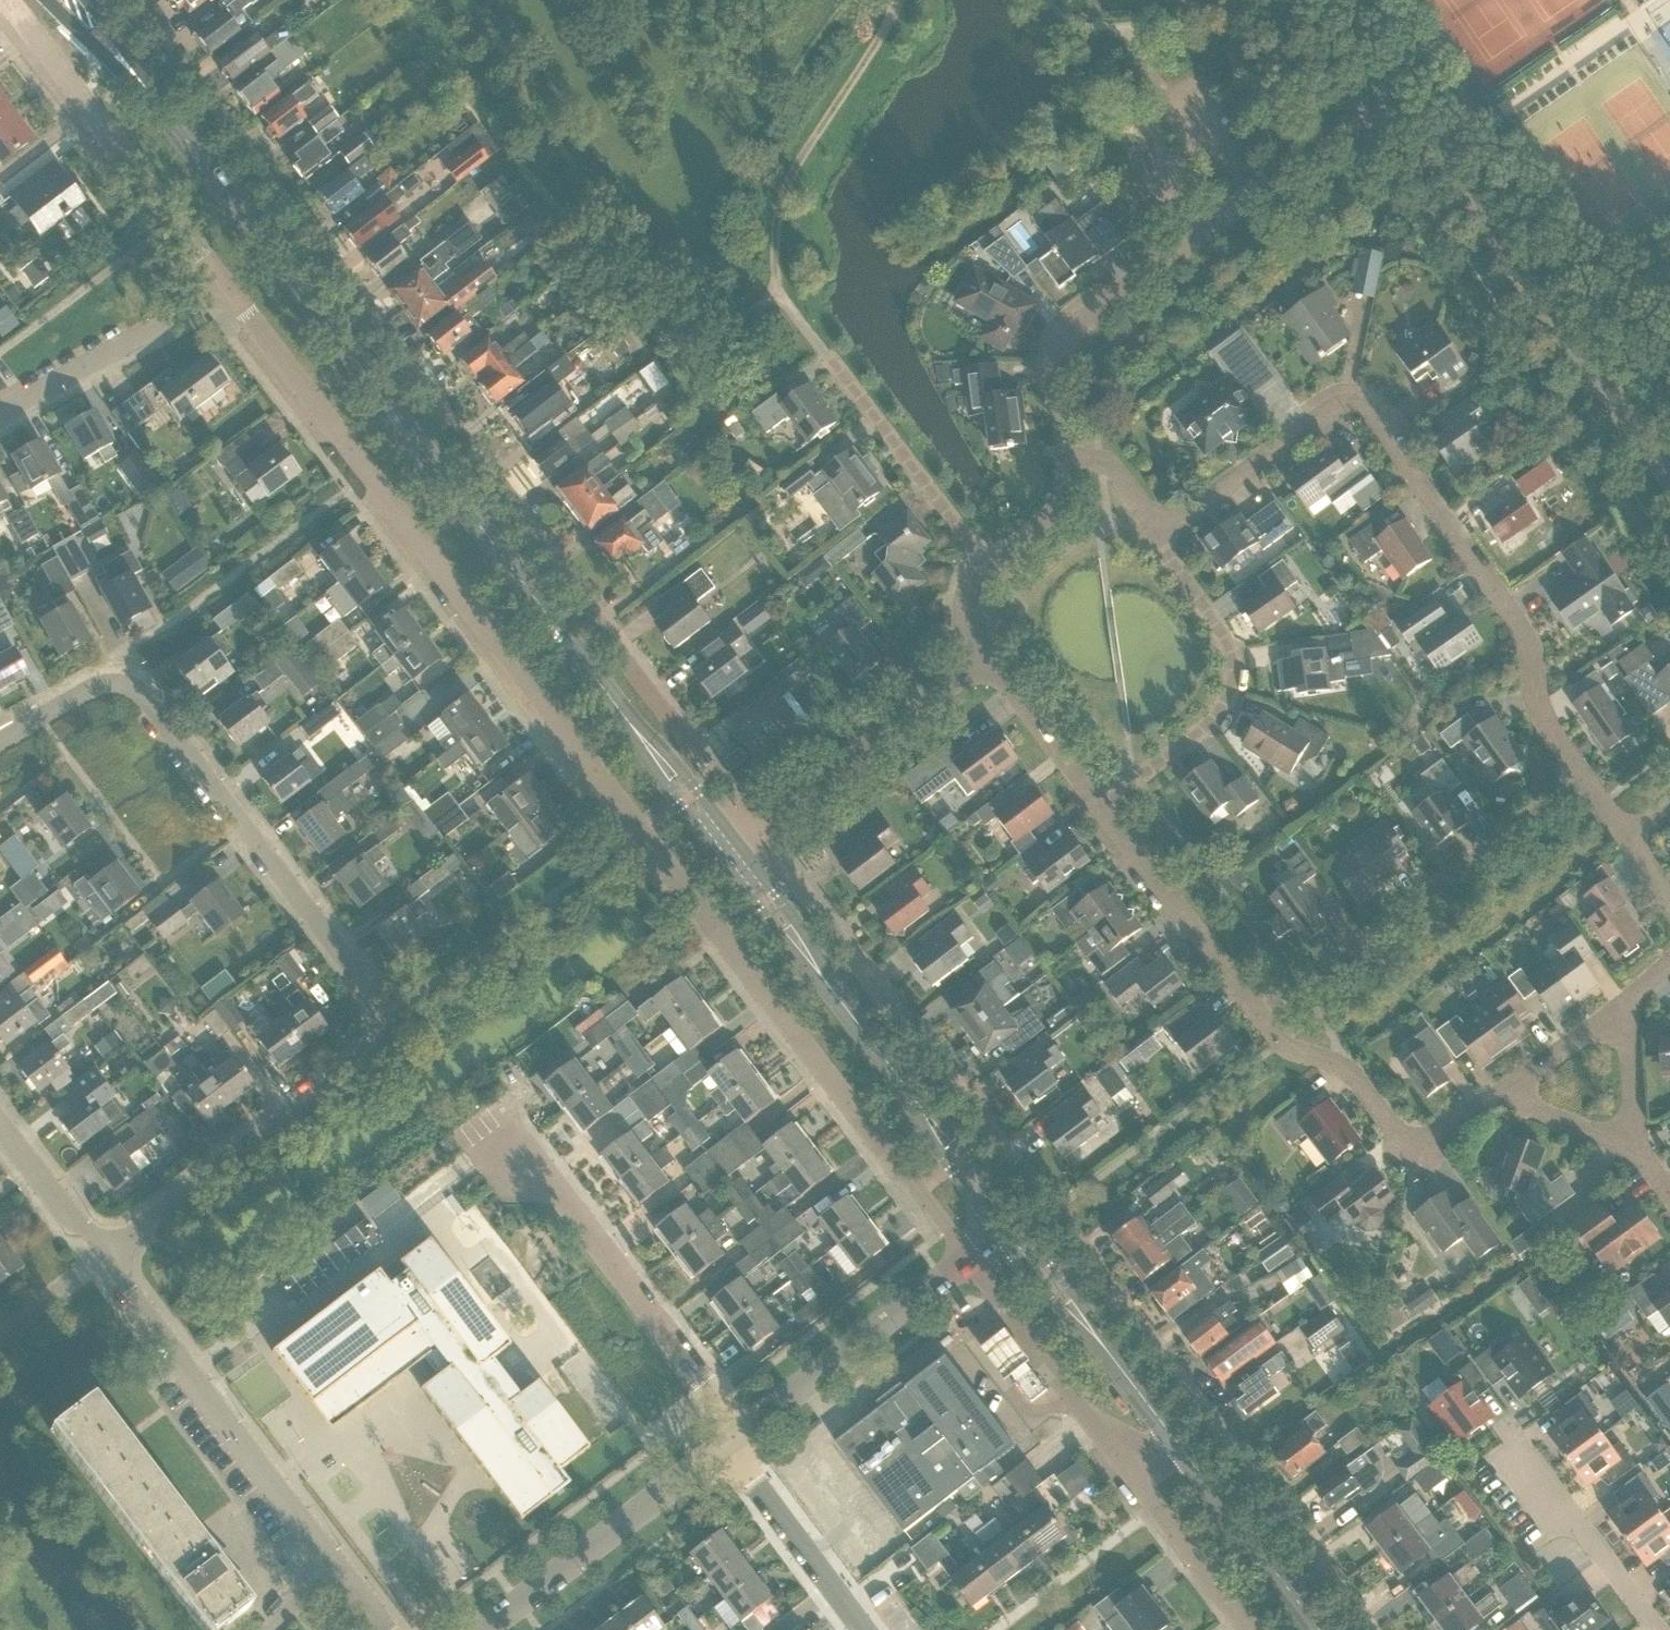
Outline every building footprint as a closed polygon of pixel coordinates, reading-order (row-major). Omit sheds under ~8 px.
[(167,0),(172,7),(175,7),(178,10),(183,6),(187,12),(203,0),(167,0)] [(194,33),(200,41),(199,45),(203,50),(206,50),(211,55),(239,33),(252,24),(243,12),(258,0),(225,0),(219,4),(224,11),(194,33)] [(263,45),(253,32),(216,60),(222,68),(221,72),(227,80),(231,79),(232,81),(292,36),(286,28),(263,45)] [(263,72),(262,72),(236,91),(254,115),(280,96),(270,83),(285,72),(284,70),(304,55),(291,37),(271,53),(277,61),(263,72)] [(431,85),(430,92),(435,99),(445,91),(438,81),(431,85)] [(308,82),(262,118),(268,127),(265,129),(273,139),(276,137),(277,139),(304,118),(299,110),(318,95),(308,82)] [(10,107),(0,94),(0,115),(10,107)] [(317,134),(336,120),(327,106),(307,121),(317,134)] [(10,107),(0,115),(0,161),(33,138),(10,107)] [(336,121),(315,137),(290,156),(295,162),(292,164),(304,180),(331,159),(323,147),(344,131),(336,121)] [(350,164),(372,148),(363,134),(340,151),(350,164)] [(487,158),(475,143),(444,168),(456,183),(487,158)] [(364,159),(317,193),(325,203),(322,206),(328,213),(331,211),(334,214),(360,194),(350,179),(355,175),(359,180),(372,170),(364,159)] [(41,235),(83,203),(52,163),(11,196),(41,235)] [(503,181),(482,196),(489,206),(509,190),(503,181)] [(369,204),(386,191),(380,183),(363,195),(369,204)] [(395,188),(368,209),(369,210),(344,229),(351,238),(350,241),(353,246),(356,246),(358,248),(384,228),(396,218),(389,208),(402,197),(395,188)] [(509,190),(489,206),(497,216),(504,225),(524,210),(509,190)] [(1053,214),(1038,225),(1056,249),(1040,261),(1061,288),(1078,276),(1075,272),(1098,256),(1100,259),(1126,240),(1115,225),(1125,217),(1111,198),(1100,206),(1108,217),(1096,226),(1088,214),(1075,224),(1057,200),(1048,207),(1053,214)] [(540,207),(520,224),(537,245),(556,229),(559,227),(542,206),(540,207)] [(392,240),(366,259),(372,267),(371,269),(375,274),(377,274),(381,278),(406,259),(396,246),(410,236),(408,232),(421,222),(417,217),(390,237),(392,240)] [(421,266),(388,291),(404,311),(435,289),(433,286),(435,285),(432,280),(445,271),(442,267),(450,261),(455,257),(456,258),(481,239),(469,224),(444,243),(419,262),(421,266)] [(1010,243),(997,253),(1015,277),(1028,267),(1010,243)] [(1376,294),(1384,255),(1363,250),(1361,259),(1356,258),(1352,276),(1357,277),(1354,289),(1376,294)] [(22,271),(35,287),(50,275),(37,258),(22,271)] [(404,311),(417,329),(447,307),(452,303),(458,310),(487,288),(498,279),(485,262),(460,280),(458,277),(456,274),(435,289),(404,311)] [(983,337),(1004,348),(1013,332),(1020,337),(1038,305),(976,269),(958,301),(992,321),(983,337)] [(458,310),(458,311),(426,335),(433,345),(433,348),(437,353),(440,353),(443,357),(471,335),(479,329),(471,319),(496,300),(487,288),(458,310)] [(1306,339),(1297,345),(1312,364),(1350,336),(1350,335),(1348,336),(1329,309),(1337,303),(1326,288),(1288,316),(1288,317),(1289,316),(1306,339)] [(1433,370),(1446,388),(1470,371),(1453,347),(1449,350),(1430,324),(1416,334),(1419,338),(1397,353),(1417,382),(1433,370)] [(473,383),(484,375),(486,377),(532,343),(524,333),(496,354),(488,342),(458,363),(459,364),(457,366),(464,376),(467,374),(473,383)] [(493,408),(520,386),(510,372),(551,341),(545,333),(532,343),(486,377),(487,379),(477,387),(483,396),(481,398),(489,408),(491,406),(493,408)] [(613,356),(627,346),(620,335),(606,346),(613,356)] [(1197,442),(1206,453),(1260,413),(1249,400),(1277,379),(1255,349),(1227,370),(1232,377),(1215,390),(1213,387),(1201,386),(1199,398),(1200,400),(1187,411),(1189,414),(1188,423),(1185,425),(1187,428),(1185,430),(1183,442),(1195,444),(1197,442)] [(170,371),(150,385),(166,408),(178,425),(231,387),(210,358),(177,382),(170,371)] [(528,433),(530,436),(556,416),(543,397),(575,371),(566,358),(532,384),(537,391),(511,411),(520,423),(518,426),(523,433),(528,433)] [(967,383),(971,415),(988,412),(990,427),(986,429),(988,440),(992,441),(992,447),(1009,445),(1010,447),(1015,446),(1015,444),(1026,443),(1022,411),(1024,411),(1021,392),(1001,395),(997,365),(955,370),(956,385),(967,383)] [(822,398),(811,382),(785,402),(778,393),(753,413),(768,433),(790,416),(810,442),(838,421),(821,399),(822,398)] [(139,393),(112,412),(128,434),(154,415),(139,393)] [(1490,418),(1475,397),(1449,415),(1456,426),(1433,443),(1458,478),(1482,461),(1474,450),(1486,441),(1476,428),(1490,418)] [(112,443),(94,411),(66,427),(84,460),(99,452),(106,463),(117,456),(110,444),(112,443)] [(626,413),(604,428),(612,439),(633,423),(626,413)] [(546,479),(573,459),(571,457),(592,441),(584,430),(583,431),(575,420),(554,435),(556,437),(530,457),(546,479)] [(642,435),(633,423),(612,439),(620,450),(642,435)] [(69,491),(41,441),(12,457),(30,489),(47,480),(58,498),(57,498),(62,507),(66,505),(80,530),(99,520),(80,486),(69,491)] [(297,472),(276,446),(262,457),(251,443),(221,466),(241,491),(255,481),(266,496),(297,472)] [(816,478),(810,483),(816,492),(813,494),(840,530),(861,514),(857,509),(885,488),(855,449),(823,473),(816,478)] [(162,480),(140,450),(119,466),(141,496),(162,480)] [(1288,481),(1314,515),(1331,502),(1334,506),(1353,496),(1364,511),(1386,495),(1375,480),(1370,474),(1363,464),(1363,465),(1352,450),(1338,460),(1330,450),(1288,481)] [(1527,496),(1556,476),(1538,450),(1509,470),(1527,496)] [(566,499),(563,501),(572,513),(601,491),(592,479),(610,464),(602,453),(557,487),(566,499)] [(608,500),(601,491),(572,513),(577,520),(580,518),(589,530),(634,496),(626,485),(608,500)] [(21,544),(38,534),(23,507),(13,513),(6,501),(0,489),(0,513),(7,525),(10,524),(21,544)] [(192,507),(177,489),(164,500),(178,517),(192,507)] [(668,513),(651,492),(637,503),(643,512),(627,524),(623,519),(594,541),(610,563),(626,551),(629,556),(642,546),(648,554),(662,543),(648,525),(652,523),(653,524),(668,513)] [(1538,520),(1520,494),(1486,518),(1504,543),(1538,520)] [(1210,539),(1205,542),(1224,567),(1258,542),(1264,550),(1295,528),(1278,505),(1248,527),(1240,516),(1229,525),(1227,522),(1208,536),(1210,539)] [(874,574),(897,604),(926,581),(916,568),(918,566),(920,564),(922,555),(920,553),(918,551),(931,541),(909,512),(880,534),(889,546),(878,554),(886,565),(874,574)] [(1417,534),(1407,520),(1384,536),(1375,523),(1350,541),(1366,563),(1384,550),(1404,579),(1433,559),(1416,535),(1417,534)] [(836,565),(869,540),(860,529),(828,554),(836,565)] [(682,536),(668,547),(676,556),(690,545),(682,536)] [(329,571),(327,572),(336,584),(368,560),(352,539),(349,541),(347,538),(320,559),(329,571)] [(1603,564),(1586,540),(1564,555),(1581,579),(1552,600),(1573,629),(1606,606),(1617,622),(1635,610),(1623,593),(1625,592),(1605,563),(1603,564)] [(57,557),(70,580),(92,569),(79,545),(57,557)] [(95,579),(120,624),(148,608),(131,576),(141,570),(130,551),(101,567),(105,573),(95,579)] [(76,590),(70,580),(57,557),(41,566),(54,589),(46,594),(57,613),(41,622),(61,657),(89,641),(64,596),(76,590)] [(302,570),(292,558),(267,577),(276,590),(302,570)] [(819,576),(831,568),(823,558),(812,567),(819,576)] [(162,574),(176,592),(196,577),(182,559),(162,574)] [(384,580),(368,560),(336,584),(325,592),(345,616),(384,586),(381,583),(384,580)] [(1260,632),(1296,608),(1285,591),(1299,581),(1284,560),(1259,577),(1268,590),(1242,607),(1260,632)] [(703,569),(664,598),(674,611),(657,623),(667,635),(666,638),(671,644),(673,644),(676,648),(711,622),(696,602),(716,587),(703,569)] [(253,605),(244,593),(211,618),(220,630),(253,605)] [(854,597),(832,613),(846,632),(830,645),(856,679),(870,668),(869,667),(879,659),(859,632),(873,621),(854,597)] [(27,675),(13,650),(2,631),(13,624),(0,601),(0,690),(27,675)] [(1411,643),(1417,651),(1423,647),(1440,670),(1481,642),(1464,617),(1452,626),(1436,603),(1400,628),(1411,644),(1411,643)] [(375,632),(384,644),(372,653),(381,665),(423,633),(408,613),(405,615),(402,611),(375,632)] [(749,613),(739,621),(751,636),(761,628),(749,613)] [(309,660),(322,650),(323,650),(347,632),(337,619),(299,648),(309,660)] [(699,654),(708,665),(696,674),(713,697),(748,671),(738,657),(751,647),(736,626),(699,654)] [(1374,630),(1351,633),(1355,661),(1393,655),(1374,630)] [(347,632),(323,650),(332,662),(356,644),(347,632)] [(412,680),(439,659),(436,656),(439,654),(423,633),(381,665),(389,675),(401,666),(412,680)] [(229,654),(215,635),(175,665),(200,697),(232,673),(221,659),(229,654)] [(274,662),(301,696),(319,682),(292,648),(274,662)] [(1300,694),(1331,690),(1330,683),(1347,681),(1343,654),(1326,656),(1325,650),(1295,654),(1296,660),(1274,663),(1274,664),(1283,663),(1286,689),(1278,690),(1278,691),(1300,688),(1300,694)] [(812,673),(802,659),(777,677),(788,691),(812,673)] [(283,674),(273,662),(253,678),(262,690),(283,674)] [(1603,669),(1610,679),(1620,672),(1613,662),(1603,669)] [(1625,679),(1652,717),(1667,706),(1665,703),(1669,699),(1669,669),(1659,677),(1649,662),(1625,679)] [(1580,701),(1574,705),(1607,752),(1633,733),(1622,717),(1627,714),(1596,671),(1571,689),(1580,701)] [(217,720),(237,746),(266,724),(258,713),(267,706),(257,693),(247,700),(246,698),(217,720)] [(801,725),(777,693),(734,725),(755,753),(784,731),(787,736),(801,725)] [(439,743),(446,752),(456,744),(487,721),(468,698),(442,718),(443,719),(439,722),(450,735),(439,743)] [(297,727),(306,739),(340,713),(331,701),(297,727)] [(380,704),(354,723),(362,734),(388,715),(380,704)] [(1479,728),(1469,714),(1441,734),(1451,749),(1464,739),(1496,783),(1511,772),(1522,773),(1526,747),(1515,745),(1494,717),(1479,728)] [(362,734),(371,746),(396,727),(388,715),(362,734)] [(1292,732),(1264,715),(1245,745),(1290,773),(1309,744),(1322,752),(1331,737),(1301,719),(1292,732)] [(456,744),(446,752),(465,777),(506,746),(487,721),(456,744)] [(396,727),(371,746),(381,760),(407,741),(396,727)] [(937,776),(931,780),(939,791),(956,778),(969,795),(1018,758),(997,730),(937,776)] [(1432,751),(1422,737),(1413,744),(1423,758),(1432,751)] [(298,749),(261,777),(281,804),(308,783),(296,767),(306,760),(298,749)] [(364,756),(355,762),(364,774),(373,767),(364,756)] [(1444,759),(1421,776),(1436,797),(1413,813),(1425,830),(1423,831),(1435,848),(1470,822),(1449,793),(1461,784),(1444,759)] [(334,795),(296,824),(319,853),(343,835),(334,823),(352,809),(339,793),(364,774),(355,762),(326,785),(334,795)] [(926,762),(903,779),(922,804),(939,791),(931,780),(937,776),(926,762)] [(1230,788),(1211,762),(1183,783),(1209,818),(1227,804),(1237,817),(1259,800),(1243,778),(1230,788)] [(504,796),(500,799),(518,822),(547,800),(528,775),(503,794),(504,796)] [(985,824),(997,815),(1016,840),(1053,812),(1034,787),(1012,804),(1003,793),(969,818),(974,826),(982,820),(985,824)] [(447,792),(421,812),(432,825),(458,806),(447,792)] [(65,796),(38,816),(61,848),(89,828),(65,796)] [(540,847),(555,835),(567,826),(547,800),(518,822),(506,831),(527,859),(541,849),(540,847)] [(458,806),(432,825),(443,839),(468,820),(458,806)] [(399,827),(391,817),(370,833),(378,843),(399,827)] [(882,818),(856,838),(865,849),(842,866),(860,889),(895,863),(885,850),(898,839),(882,818)] [(1338,868),(1337,867),(1336,868),(1348,883),(1345,885),(1349,889),(1351,887),(1362,902),(1380,888),(1377,884),(1400,867),(1401,868),(1402,868),(1395,859),(1407,851),(1385,821),(1354,843),(1360,852),(1338,868)] [(0,846),(0,854),(10,867),(27,854),(13,836),(0,846)] [(1015,858),(1026,872),(1025,873),(1034,884),(1039,880),(1048,892),(1090,860),(1072,837),(1049,855),(1038,840),(1015,858)] [(336,876),(360,907),(384,889),(369,868),(384,857),(375,846),(336,876)] [(1294,928),(1306,944),(1332,924),(1303,885),(1317,875),(1300,852),(1286,862),(1298,879),(1272,898),(1283,914),(1279,917),(1290,931),(1294,928)] [(439,863),(418,879),(426,890),(447,874),(440,862),(439,863)] [(86,875),(72,885),(84,900),(100,922),(111,914),(138,894),(116,864),(91,882),(86,875)] [(931,891),(915,869),(894,885),(902,896),(879,913),(888,926),(887,934),(895,935),(896,936),(897,935),(905,936),(906,928),(930,910),(921,898),(931,891)] [(517,885),(507,871),(482,891),(492,905),(517,885)] [(1236,887),(1248,879),(1242,871),(1230,879),(1236,887)] [(19,880),(34,899),(45,891),(30,872),(19,880)] [(19,880),(7,889),(19,904),(22,909),(24,907),(34,899),(19,880)] [(1608,880),(1585,897),(1599,916),(1589,923),(1616,960),(1644,940),(1621,907),(1625,904),(1608,880)] [(164,894),(125,924),(132,934),(150,920),(164,939),(186,922),(185,920),(197,911),(215,934),(242,914),(217,883),(179,912),(172,904),(171,904),(164,894)] [(1090,933),(1125,906),(1109,885),(1085,903),(1076,892),(1052,910),(1067,929),(1080,920),(1090,933)] [(417,900),(377,930),(397,957),(423,938),(412,923),(426,913),(417,900)] [(45,902),(33,911),(42,923),(54,914),(45,902)] [(0,918),(0,936),(20,921),(26,930),(36,923),(33,919),(24,907),(22,909),(19,904),(0,918)] [(1559,905),(1550,912),(1557,921),(1566,914),(1559,905)] [(1125,906),(1090,933),(1077,943),(1088,956),(1102,976),(1126,958),(1118,946),(1142,928),(1125,906)] [(938,945),(916,962),(933,986),(968,959),(959,947),(972,937),(956,915),(930,934),(938,945)] [(1572,925),(1551,941),(1563,957),(1551,966),(1576,1000),(1597,984),(1579,960),(1591,951),(1572,925)] [(24,972),(33,983),(54,967),(59,975),(69,968),(55,949),(24,972)] [(288,953),(275,963),(291,983),(303,973),(288,953)] [(1148,969),(1140,959),(1105,985),(1121,1005),(1142,990),(1157,1010),(1158,1010),(1155,1005),(1183,984),(1186,988),(1187,988),(1164,957),(1148,969)] [(963,1024),(961,1026),(967,1034),(1004,1007),(1004,1006),(1020,993),(1011,981),(1009,980),(1009,981),(994,962),(968,982),(968,983),(969,982),(977,993),(954,1011),(953,1010),(952,1010),(963,1024)] [(1521,970),(1509,978),(1525,999),(1535,992),(1554,1016),(1576,1000),(1551,966),(1530,982),(1521,970)] [(48,1045),(19,1067),(37,1091),(50,1082),(56,1090),(73,1078),(57,1057),(71,1046),(64,1037),(74,1030),(73,1028),(94,1013),(93,1011),(118,993),(109,980),(44,1029),(53,1041),(48,1045)] [(652,999),(639,1009),(648,1022),(662,1011),(673,1027),(702,1005),(683,980),(655,1002),(652,999)] [(213,981),(201,990),(212,1004),(224,994),(213,981)] [(1479,1016),(1505,1051),(1528,1034),(1515,1016),(1525,1009),(1506,981),(1487,995),(1494,1005),(1479,1016)] [(0,1007),(0,1043),(2,1041),(5,1044),(31,1024),(34,1027),(48,1016),(36,1000),(38,999),(29,988),(15,998),(14,996),(0,1007)] [(281,1020),(302,1049),(327,1030),(297,991),(286,999),(294,1010),(281,1020)] [(161,999),(160,1013),(168,1014),(174,1009),(175,1001),(161,999)] [(214,1008),(230,1029),(241,1020),(225,999),(214,1008)] [(616,1031),(640,1013),(631,1000),(606,1018),(616,1031)] [(720,1028),(702,1005),(673,1027),(692,1051),(720,1028)] [(976,1042),(986,1055),(988,1055),(987,1053),(1007,1038),(1016,1050),(1044,1028),(1030,1009),(1031,1009),(1031,1007),(1008,1016),(1002,1009),(1005,1007),(1004,1007),(967,1034),(968,1035),(974,1042),(976,1042)] [(214,1008),(201,1018),(217,1039),(230,1029),(214,1008)] [(1234,1043),(1213,1015),(1197,1027),(1192,1020),(1194,1018),(1186,1008),(1162,1026),(1176,1044),(1178,1042),(1199,1070),(1234,1043)] [(1057,1014),(1048,1022),(1052,1028),(1062,1020),(1057,1014)] [(1469,1050),(1482,1068),(1505,1051),(1479,1016),(1465,1026),(1458,1016),(1437,1031),(1456,1058),(1469,1050)] [(606,1018),(583,1036),(593,1049),(616,1031),(606,1018)] [(258,1020),(248,1027),(278,1067),(302,1049),(281,1020),(266,1030),(258,1020)] [(1405,1045),(1414,1057),(1404,1065),(1427,1097),(1448,1082),(1440,1071),(1453,1062),(1428,1028),(1405,1045)] [(1151,1031),(1115,1059),(1126,1074),(1162,1046),(1151,1031)] [(114,1032),(104,1040),(112,1051),(123,1043),(114,1032)] [(635,1056),(643,1050),(630,1033),(622,1039),(635,1056)] [(1048,1036),(1013,1063),(1022,1075),(1009,1085),(1026,1108),(1034,1102),(1036,1104),(1040,1101),(1038,1099),(1058,1083),(1049,1071),(1065,1058),(1048,1036)] [(635,1056),(622,1039),(614,1045),(627,1062),(635,1056)] [(191,1053),(230,1104),(254,1085),(233,1058),(218,1069),(200,1046),(191,1053)] [(643,1050),(635,1056),(647,1072),(655,1066),(643,1050)] [(200,1082),(184,1095),(205,1122),(230,1104),(191,1053),(183,1060),(200,1082)] [(712,1094),(720,1105),(758,1077),(739,1053),(709,1074),(720,1088),(712,1094)] [(635,1056),(627,1062),(639,1078),(647,1072),(635,1056)] [(548,1083),(566,1108),(596,1085),(577,1060),(548,1083)] [(662,1093),(686,1075),(676,1062),(653,1080),(662,1093)] [(87,1102),(60,1122),(78,1145),(107,1123),(111,1129),(127,1117),(112,1096),(98,1078),(97,1077),(92,1071),(74,1085),(87,1102)] [(694,1086),(686,1075),(662,1093),(671,1104),(694,1086)] [(758,1077),(720,1105),(728,1115),(736,1109),(747,1123),(776,1101),(758,1077)] [(653,1080),(630,1098),(639,1110),(662,1093),(653,1080)] [(614,1110),(596,1085),(566,1108),(585,1132),(614,1110)] [(1051,1115),(1059,1125),(1046,1135),(1064,1158),(1099,1132),(1090,1120),(1101,1112),(1084,1090),(1051,1115)] [(639,1110),(648,1122),(671,1104),(662,1093),(639,1110)] [(157,1094),(142,1105),(145,1110),(146,1111),(153,1105),(161,1100),(157,1094)] [(1307,1134),(1329,1165),(1361,1140),(1331,1100),(1310,1116),(1301,1104),(1277,1122),(1293,1144),(1307,1134)] [(153,1105),(146,1111),(158,1126),(165,1121),(153,1105)] [(690,1129),(698,1122),(686,1106),(677,1112),(690,1129)] [(118,1148),(95,1165),(115,1191),(138,1174),(137,1173),(149,1164),(138,1150),(162,1131),(158,1126),(146,1111),(145,1110),(125,1125),(134,1136),(118,1148)] [(690,1129),(677,1112),(670,1118),(682,1134),(690,1129)] [(603,1156),(622,1180),(651,1158),(640,1145),(654,1135),(644,1122),(623,1137),(625,1139),(603,1156)] [(710,1138),(698,1122),(690,1129),(702,1145),(710,1138)] [(783,1172),(784,1172),(813,1150),(794,1125),(766,1149),(777,1164),(769,1170),(775,1178),(783,1172)] [(690,1129),(682,1134),(695,1150),(702,1145),(690,1129)] [(740,1147),(732,1136),(709,1154),(717,1165),(740,1147)] [(1512,1139),(1495,1184),(1518,1192),(1514,1201),(1532,1225),(1575,1194),(1562,1176),(1547,1187),(1537,1172),(1545,1151),(1512,1139)] [(666,1147),(651,1158),(622,1180),(640,1205),(669,1183),(660,1171),(675,1160),(666,1147)] [(717,1165),(726,1177),(750,1159),(740,1147),(717,1165)] [(831,1174),(813,1150),(784,1172),(802,1196),(831,1174)] [(709,1154),(686,1172),(694,1182),(717,1165),(709,1154)] [(694,1182),(704,1195),(726,1177),(717,1165),(694,1182)] [(1340,1179),(1311,1201),(1329,1224),(1337,1234),(1345,1235),(1358,1226),(1360,1225),(1361,1227),(1366,1230),(1373,1230),(1380,1225),(1382,1218),(1380,1212),(1379,1210),(1394,1198),(1383,1183),(1385,1180),(1384,1176),(1382,1173),(1379,1172),(1375,1172),(1374,1171),(1348,1190),(1340,1179)] [(1145,1194),(1155,1207),(1179,1188),(1170,1176),(1145,1194)] [(732,1184),(744,1201),(753,1195),(740,1178),(732,1184)] [(1258,1203),(1241,1179),(1223,1192),(1241,1215),(1258,1203)] [(387,1181),(360,1202),(374,1219),(400,1199),(387,1181)] [(744,1201),(732,1184),(725,1190),(737,1207),(744,1201)] [(1469,1197),(1456,1206),(1447,1192),(1416,1214),(1418,1217),(1415,1218),(1425,1233),(1428,1232),(1443,1253),(1463,1239),(1477,1259),(1501,1243),(1469,1197)] [(753,1195),(744,1201),(756,1217),(765,1210),(753,1195)] [(820,1221),(839,1245),(869,1223),(850,1198),(820,1221)] [(744,1201),(737,1207),(749,1222),(756,1217),(744,1201)] [(1124,1252),(1130,1260),(1188,1214),(1181,1205),(1149,1229),(1141,1218),(1113,1238),(1116,1242),(1115,1245),(1120,1251),(1124,1252)] [(1599,1246),(1614,1268),(1617,1266),(1620,1264),(1628,1259),(1630,1256),(1655,1238),(1633,1208),(1616,1221),(1616,1222),(1612,1225),(1609,1220),(1610,1220),(1600,1206),(1570,1227),(1589,1253),(1599,1246)] [(697,1219),(688,1207),(659,1229),(677,1252),(720,1220),(711,1208),(697,1219)] [(796,1220),(787,1208),(763,1226),(772,1238),(796,1220)] [(1143,1277),(1145,1280),(1173,1259),(1176,1264),(1194,1251),(1181,1236),(1196,1224),(1188,1214),(1130,1260),(1135,1267),(1135,1270),(1140,1277),(1143,1277)] [(720,1220),(677,1252),(696,1277),(725,1255),(715,1243),(730,1232),(720,1220)] [(772,1238),(782,1250),(806,1232),(796,1220),(772,1238)] [(887,1247),(869,1223),(839,1245),(831,1252),(837,1260),(845,1254),(857,1269),(887,1247)] [(763,1226),(740,1243),(749,1255),(772,1238),(763,1226)] [(22,1266),(0,1237),(0,1283),(22,1266)] [(749,1255),(759,1268),(782,1250),(772,1238),(749,1255)] [(1282,1238),(1258,1255),(1270,1271),(1293,1254),(1282,1238)] [(382,1275),(378,1270),(283,1343),(272,1351),(326,1421),(355,1399),(361,1406),(424,1357),(431,1366),(438,1375),(421,1388),(495,1486),(521,1520),(551,1497),(550,1496),(568,1482),(559,1470),(589,1448),(538,1381),(520,1394),(493,1358),(510,1345),(429,1239),(399,1262),(406,1271),(389,1284),(382,1275)] [(1173,1320),(1201,1298),(1213,1289),(1199,1271),(1211,1262),(1203,1250),(1150,1290),(1173,1320)] [(800,1275),(809,1268),(797,1252),(788,1259),(800,1275)] [(1300,1258),(1278,1272),(1291,1294),(1313,1279),(1300,1258)] [(800,1275),(788,1259),(781,1264),(794,1280),(800,1275)] [(809,1268),(800,1275),(813,1291),(822,1284),(809,1268)] [(1653,1274),(1628,1293),(1647,1319),(1658,1311),(1669,1326),(1669,1287),(1665,1290),(1653,1274)] [(800,1275),(794,1280),(806,1296),(813,1291),(800,1275)] [(762,1304),(743,1280),(714,1302),(733,1326),(762,1304)] [(827,1310),(850,1292),(841,1281),(818,1298),(827,1310)] [(818,1298),(795,1316),(804,1328),(827,1310),(818,1298)] [(1184,1336),(1201,1357),(1241,1326),(1233,1315),(1237,1311),(1231,1302),(1222,1309),(1222,1308),(1184,1336)] [(1607,1341),(1635,1321),(1622,1302),(1593,1322),(1607,1341)] [(762,1304),(733,1326),(751,1350),(780,1328),(762,1304)] [(1324,1313),(1303,1329),(1317,1348),(1338,1333),(1324,1313)] [(1220,1378),(1223,1383),(1274,1342),(1258,1320),(1207,1360),(1213,1369),(1212,1372),(1217,1379),(1220,1378)] [(1488,1351),(1474,1361),(1490,1382),(1503,1373),(1521,1397),(1554,1373),(1527,1336),(1509,1350),(1502,1340),(1488,1351)] [(1238,1405),(1242,1411),(1245,1411),(1248,1415),(1278,1392),(1267,1379),(1273,1375),(1274,1376),(1291,1364),(1283,1353),(1260,1370),(1259,1368),(1235,1386),(1241,1395),(1236,1399),(1238,1402),(1238,1405)] [(881,1407),(837,1441),(905,1531),(959,1490),(967,1500),(983,1488),(1006,1471),(998,1461),(1016,1446),(947,1356),(907,1387),(881,1407)] [(1450,1393),(1432,1406),(1459,1443),(1493,1418),(1475,1394),(1487,1385),(1471,1363),(1458,1373),(1443,1384),(1450,1393)] [(1031,1369),(1015,1380),(1032,1401),(1047,1390),(1031,1369)] [(1648,1399),(1669,1430),(1669,1392),(1666,1386),(1648,1399)] [(1550,1438),(1568,1462),(1603,1436),(1593,1423),(1600,1417),(1583,1394),(1558,1413),(1559,1414),(1561,1413),(1569,1424),(1550,1438)] [(93,1398),(50,1431),(201,1629),(221,1629),(251,1605),(230,1577),(234,1574),(217,1552),(213,1555),(93,1398)] [(1288,1446),(1276,1456),(1293,1478),(1325,1454),(1311,1436),(1326,1426),(1315,1412),(1301,1423),(1304,1427),(1285,1442),(1288,1446)] [(1360,1429),(1341,1442),(1349,1454),(1368,1441),(1360,1429)] [(1614,1450),(1603,1436),(1568,1462),(1587,1487),(1606,1473),(1614,1484),(1612,1485),(1613,1486),(1638,1468),(1621,1445),(1614,1450)] [(1441,1437),(1434,1442),(1441,1451),(1448,1446),(1441,1437)] [(1430,1445),(1397,1468),(1406,1481),(1440,1458),(1430,1445)] [(1373,1447),(1318,1487),(1325,1497),(1324,1501),(1328,1508),(1332,1507),(1334,1511),(1359,1492),(1361,1495),(1363,1495),(1366,1494),(1368,1493),(1370,1492),(1372,1490),(1374,1489),(1376,1487),(1377,1486),(1379,1484),(1380,1482),(1381,1480),(1382,1477),(1382,1475),(1383,1473),(1383,1470),(1383,1468),(1383,1466),(1383,1463),(1382,1461),(1382,1459),(1381,1456),(1379,1454),(1378,1452),(1377,1450),(1375,1449),(1373,1447)] [(1651,1464),(1659,1475),(1669,1467),(1669,1461),(1665,1454),(1651,1464)] [(1437,1460),(1416,1476),(1427,1491),(1448,1475),(1437,1460)] [(1015,1489),(1036,1473),(1027,1462),(1006,1478),(1015,1489)] [(1068,1471),(1057,1478),(1073,1499),(1083,1491),(1068,1471)] [(1023,1527),(1044,1554),(1067,1536),(1033,1493),(1044,1485),(1036,1473),(1015,1489),(1036,1517),(1023,1527)] [(1610,1518),(1628,1543),(1663,1517),(1653,1503),(1660,1497),(1643,1474),(1618,1493),(1619,1494),(1620,1493),(1629,1504),(1610,1518)] [(1397,1504),(1366,1528),(1375,1539),(1371,1541),(1380,1552),(1413,1526),(1430,1513),(1415,1493),(1398,1505),(1397,1504)] [(1413,1526),(1380,1552),(1388,1563),(1391,1561),(1399,1572),(1427,1550),(1439,1565),(1465,1544),(1447,1520),(1440,1526),(1430,1513),(1413,1526)] [(1663,1517),(1628,1543),(1646,1567),(1665,1553),(1669,1559),(1669,1526),(1663,1517)] [(996,1519),(987,1527),(1021,1571),(1044,1554),(1023,1527),(1010,1537),(996,1519)] [(1497,1542),(1485,1525),(1465,1541),(1477,1557),(1497,1542)] [(729,1527),(693,1555),(710,1577),(741,1554),(740,1553),(731,1541),(737,1537),(729,1527)] [(976,1562),(997,1589),(1021,1571),(987,1527),(977,1534),(990,1551),(976,1562)] [(912,1550),(921,1561),(942,1545),(933,1533),(912,1550)] [(974,1607),(997,1589),(976,1562),(963,1572),(942,1545),(921,1561),(929,1571),(940,1563),(974,1607)] [(710,1577),(726,1599),(757,1575),(748,1563),(753,1559),(745,1548),(740,1553),(741,1554),(710,1577)] [(1424,1611),(1433,1622),(1466,1596),(1458,1586),(1476,1573),(1468,1562),(1451,1575),(1450,1574),(1419,1598),(1428,1609),(1424,1611)] [(762,1571),(757,1575),(726,1599),(715,1608),(732,1629),(750,1616),(769,1602),(774,1598),(765,1586),(770,1582),(762,1571)] [(1520,1572),(1499,1588),(1515,1609),(1535,1593),(1520,1572)] [(664,1577),(655,1584),(665,1597),(674,1590),(664,1577)] [(1120,1590),(1096,1609),(1108,1624),(1121,1614),(1134,1629),(1163,1629),(1171,1623),(1144,1588),(1129,1601),(1120,1590)] [(1466,1596),(1433,1622),(1439,1629),(1467,1629),(1483,1618),(1482,1617),(1499,1604),(1491,1593),(1473,1606),(1466,1596)] [(1598,1628),(1608,1620),(1589,1594),(1565,1612),(1557,1600),(1558,1599),(1557,1598),(1533,1616),(1543,1629),(1599,1629),(1598,1628)] [(620,1615),(621,1614),(633,1629),(663,1629),(666,1627),(644,1597),(631,1607),(628,1602),(617,1610),(620,1615)] [(750,1616),(761,1629),(779,1616),(769,1602),(750,1616)] [(687,1628),(697,1621),(687,1607),(677,1615),(687,1628)] [(621,1614),(620,1615),(609,1623),(605,1618),(595,1626),(598,1629),(633,1629),(621,1614)] [(687,1628),(689,1629),(704,1629),(697,1621),(687,1628)]
